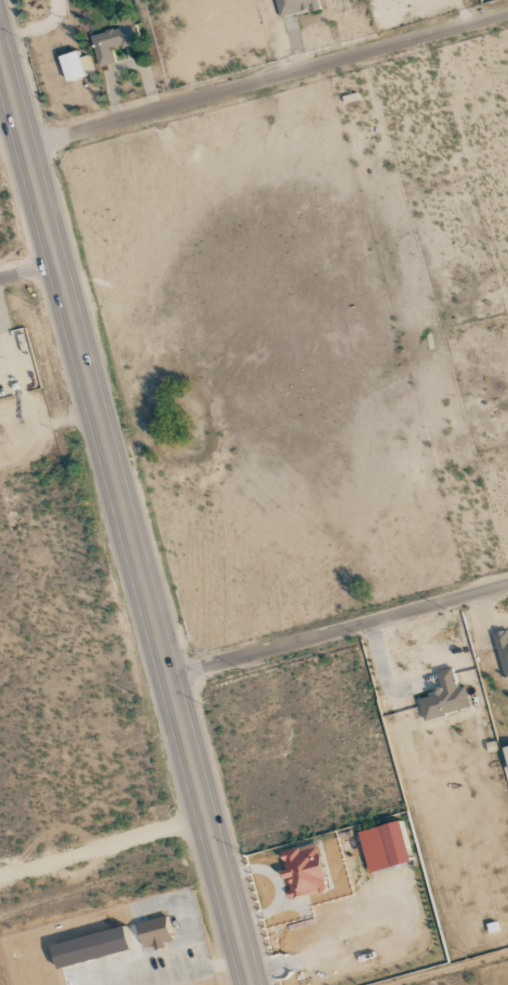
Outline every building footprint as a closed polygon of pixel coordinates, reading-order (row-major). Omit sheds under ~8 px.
[(280,18),(319,8),(317,0),(275,0),(280,18)] [(90,35),(98,67),(114,63),(111,50),(139,44),(133,18),(117,22),(118,29),(90,35)] [(87,56),(78,58),(77,52),(59,56),(64,82),(91,76),(87,56)] [(507,629),(494,633),(505,680),(507,679),(507,632),(507,629)] [(469,708),(464,686),(456,688),(451,668),(436,671),(440,687),(426,690),(427,696),(418,698),(423,719),(469,708)] [(391,865),(409,861),(399,820),(380,825),(391,865)] [(290,898),(327,889),(316,843),(280,851),(285,871),(284,872),(290,898)] [(162,942),(171,940),(166,916),(136,923),(143,949),(163,945),(162,942)] [(50,944),(56,967),(129,950),(123,926),(50,944)]
